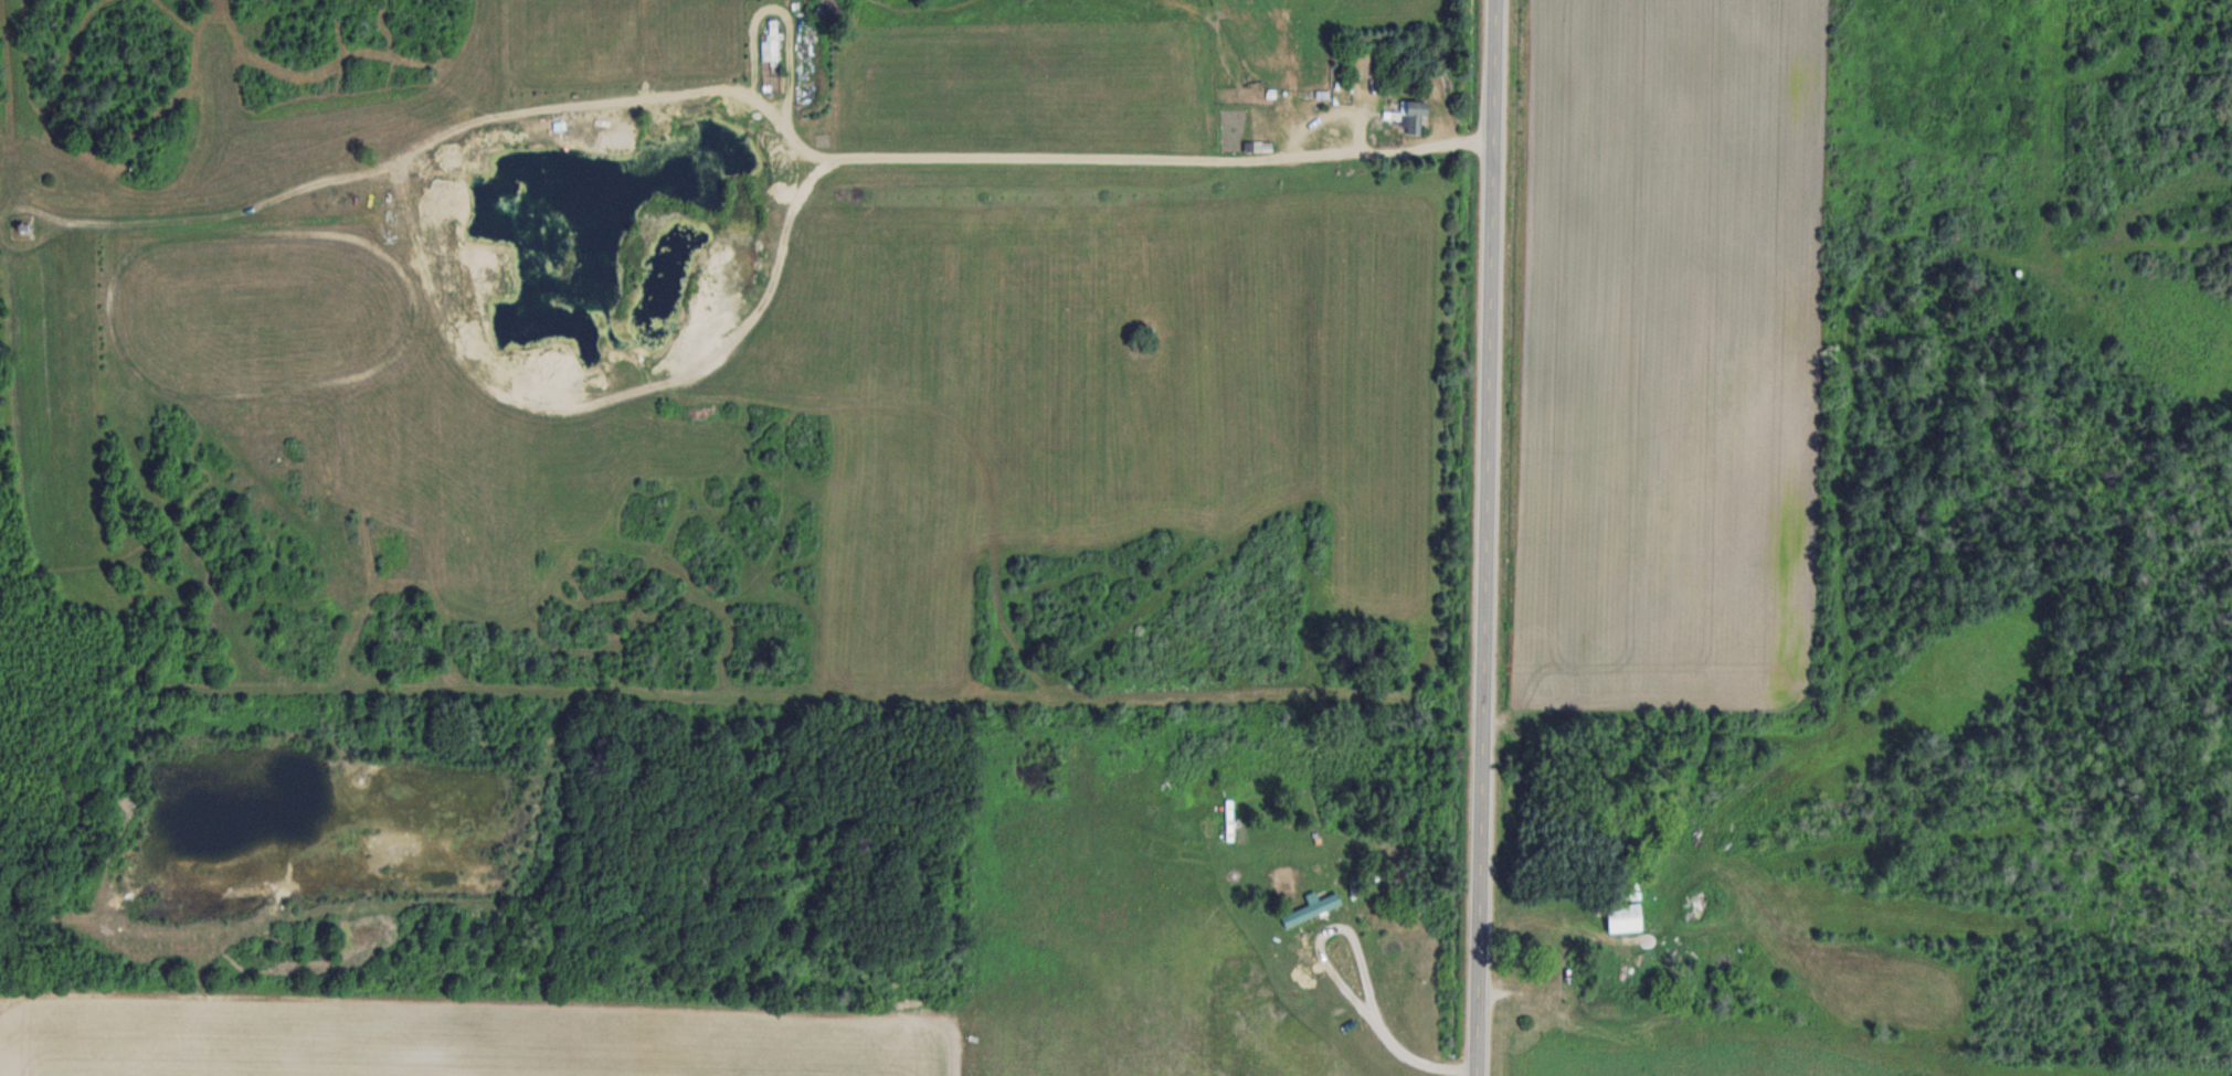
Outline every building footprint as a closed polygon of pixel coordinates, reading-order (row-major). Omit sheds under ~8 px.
[(780,61),(780,19),(770,19),(770,61),(780,61)] [(1243,83),(1262,81),(1261,71),(1242,72),(1243,83)] [(1423,133),(1423,100),(1404,100),(1404,133),(1423,133)] [(1341,125),(1328,125),(1328,136),(1334,136),(1334,144),(1341,144),(1341,125)] [(1640,929),(1640,877),(1614,877),(1614,929),(1640,929)]
